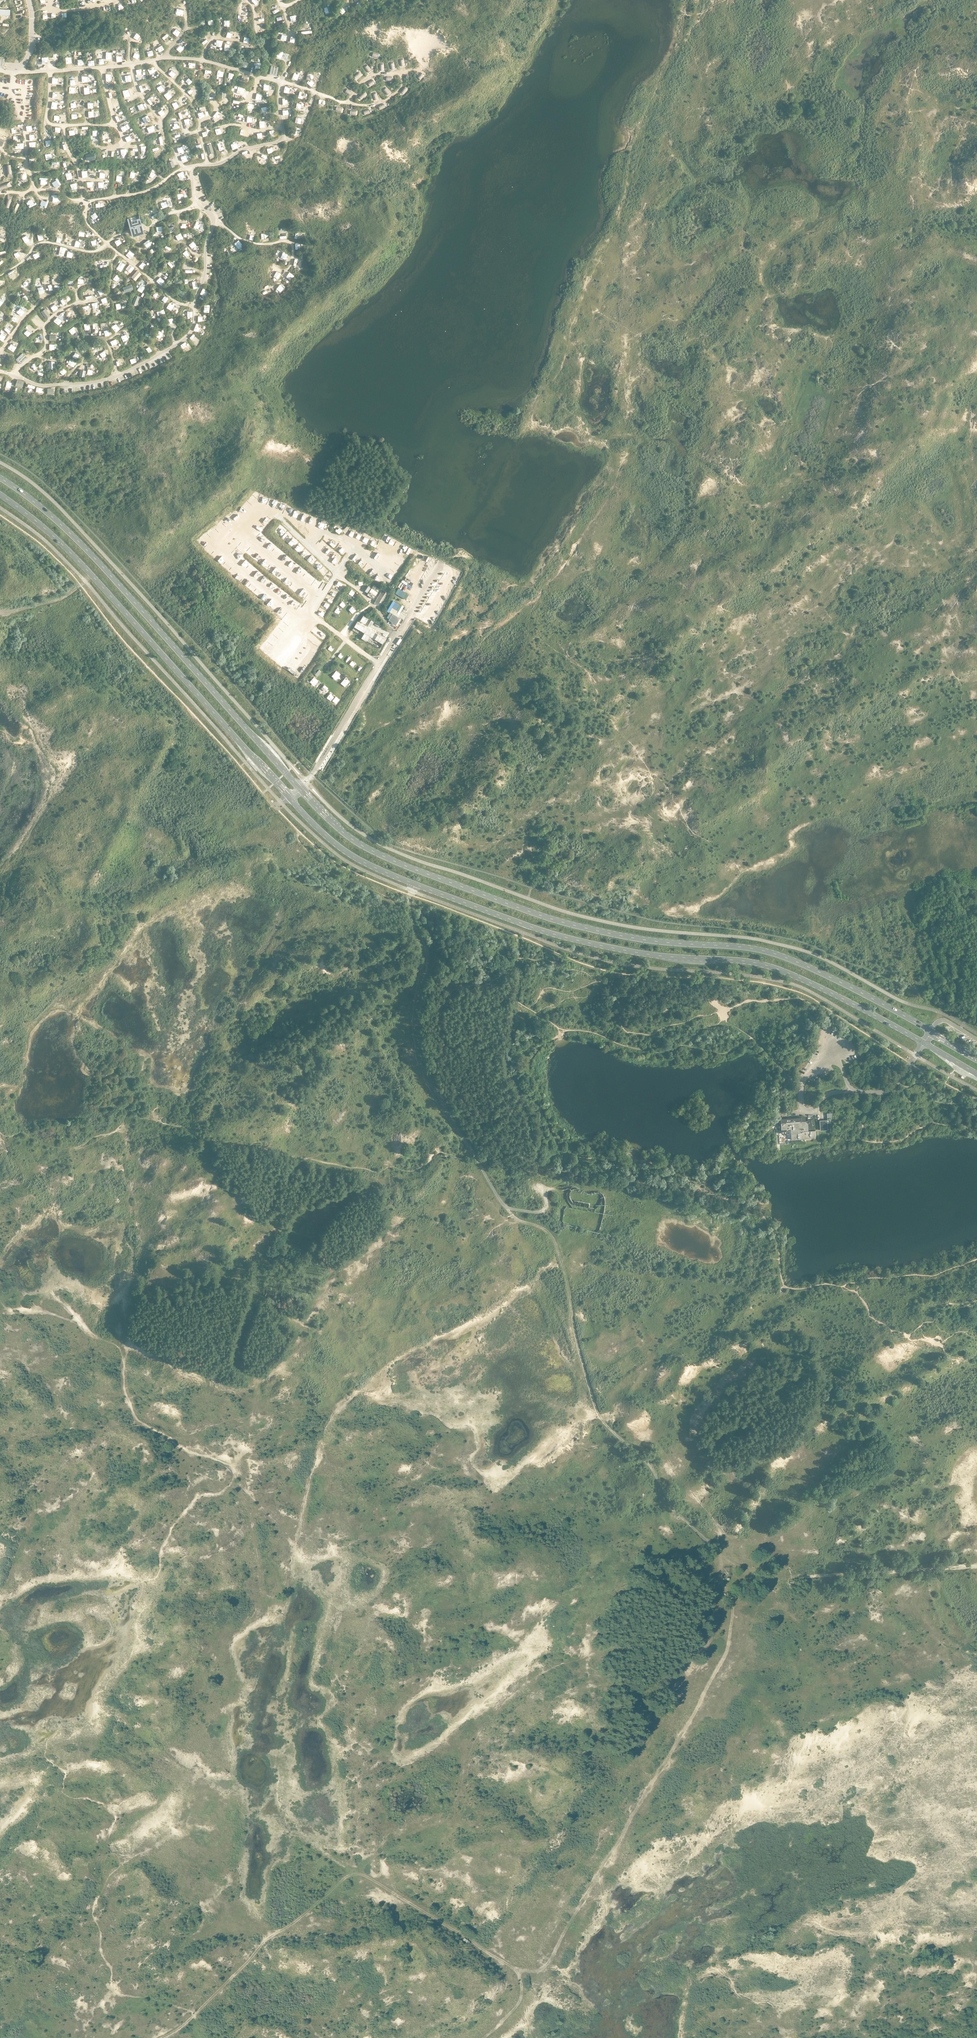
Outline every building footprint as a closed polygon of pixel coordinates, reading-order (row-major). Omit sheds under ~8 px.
[(177,36),(180,31),(176,28),(172,32),(177,36)] [(276,56),(287,59),(289,53),(278,50),(276,56)] [(150,74),(152,73),(154,77),(158,74),(154,66),(147,70),(150,74)] [(360,70),(354,75),(357,78),(363,74),(360,70)] [(167,100),(172,97),(168,91),(163,94),(167,100)] [(142,117),(145,123),(150,120),(148,115),(142,117)] [(95,212),(90,216),(96,222),(100,219),(95,212)] [(133,236),(145,233),(143,227),(139,215),(128,219),(130,226),(133,236)] [(239,249),(243,245),(237,240),(233,244),(239,249)] [(129,256),(133,250),(128,247),(124,253),(129,256)] [(122,271),(125,263),(120,261),(117,269),(122,271)] [(131,277),(136,281),(142,273),(137,269),(131,277)] [(161,285),(165,281),(160,276),(156,280),(161,285)] [(171,310),(175,305),(171,301),(166,307),(171,310)] [(22,305),(16,312),(21,315),(26,309),(22,305)] [(46,318),(50,314),(45,308),(41,312),(46,318)] [(57,316),(53,321),(58,325),(62,321),(57,316)] [(13,352),(17,346),(11,342),(8,348),(13,352)] [(22,354),(17,359),(21,363),(27,358),(22,354)] [(73,366),(76,361),(70,358),(67,363),(73,366)] [(45,369),(38,367),(36,374),(43,375),(45,369)] [(370,594),(376,598),(382,588),(376,584),(370,594)] [(384,588),(376,601),(380,603),(388,590),(384,588)] [(404,599),(408,593),(399,588),(395,593),(404,599)] [(392,618),(391,620),(394,622),(398,625),(402,618),(401,617),(404,612),(395,607),(392,612),(391,614),(391,615),(390,617),(392,618)] [(286,631),(295,619),(288,613),(278,624),(286,631)] [(370,650),(374,652),(375,650),(372,647),(378,638),(375,636),(367,648),(370,650)] [(280,649),(276,653),(282,659),(286,654),(280,649)] [(331,676),(336,679),(340,673),(336,670),(331,676)] [(314,685),(318,680),(314,676),(309,681),(314,685)] [(341,683),(345,686),(350,679),(346,676),(341,683)] [(318,690),(322,693),(326,688),(322,684),(318,690)] [(790,1133),(790,1139),(806,1138),(806,1137),(816,1136),(815,1130),(808,1130),(808,1121),(802,1121),(801,1117),(780,1119),(782,1134),(790,1133)] [(831,1126),(828,1127),(827,1124),(830,1124),(830,1122),(827,1123),(827,1119),(820,1120),(820,1130),(831,1129),(831,1126)]
